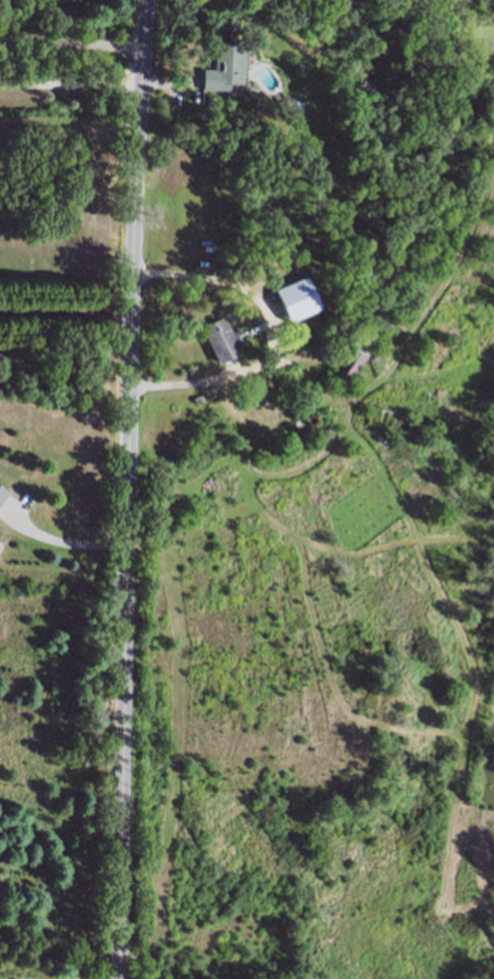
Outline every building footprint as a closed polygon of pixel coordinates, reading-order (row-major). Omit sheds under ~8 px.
[(215,41),(243,42),(241,82),(227,81),(227,87),(203,86),(204,66),(213,67),(215,41)] [(405,321),(400,331),(383,323),(389,312),(405,321)] [(233,332),(238,343),(234,346),(238,355),(219,365),(214,354),(211,355),(198,328),(201,327),(221,318),(229,334),(233,332)] [(345,386),(342,390),(326,378),(329,375),(364,324),(380,335),(345,386)] [(8,491),(0,502),(0,485),(8,491)]
